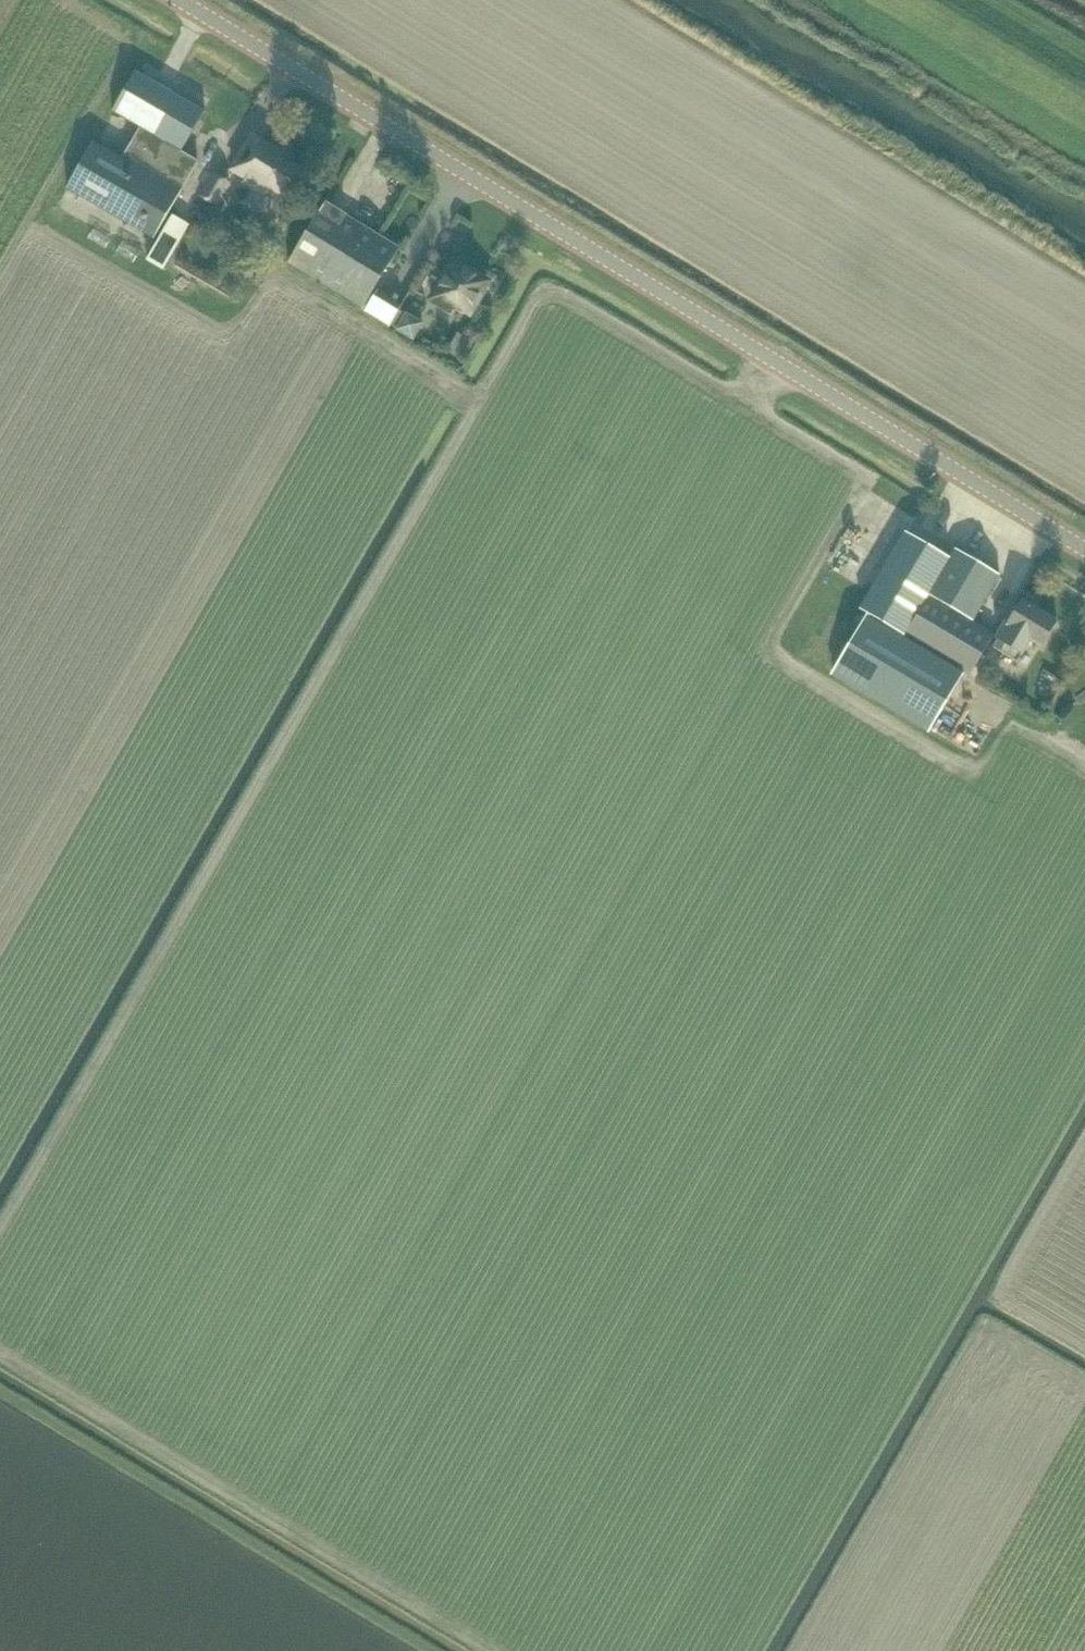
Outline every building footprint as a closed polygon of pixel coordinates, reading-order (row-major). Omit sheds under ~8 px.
[(203,117),(205,113),(207,111),(137,71),(113,112),(142,128),(124,159),(95,142),(67,190),(155,240),(201,161),(183,151),(203,117)] [(281,151),(264,141),(251,133),(230,170),(243,177),(283,201),(289,189),(295,193),(301,192),(308,180),(306,174),(300,171),(301,169),(279,155),(281,151)] [(214,170),(200,196),(219,207),(233,181),(214,170)] [(363,310),(401,250),(329,205),(289,264),(363,310)] [(165,270),(171,260),(191,225),(174,215),(148,260),(165,270)] [(459,312),(468,317),(489,282),(453,262),(431,305),(454,317),(459,312)] [(379,291),(367,311),(391,325),(400,311),(403,306),(379,291)] [(400,311),(391,325),(415,340),(424,325),(400,311)] [(868,614),(832,676),(930,734),(965,673),(971,676),(996,634),(975,622),(1002,576),(955,548),(950,558),(906,531),(860,609),(868,614)] [(998,641),(994,647),(1019,662),(1032,640),(1044,648),(1059,624),(1023,602),(1009,624),(1006,623),(996,640),(998,641)]
